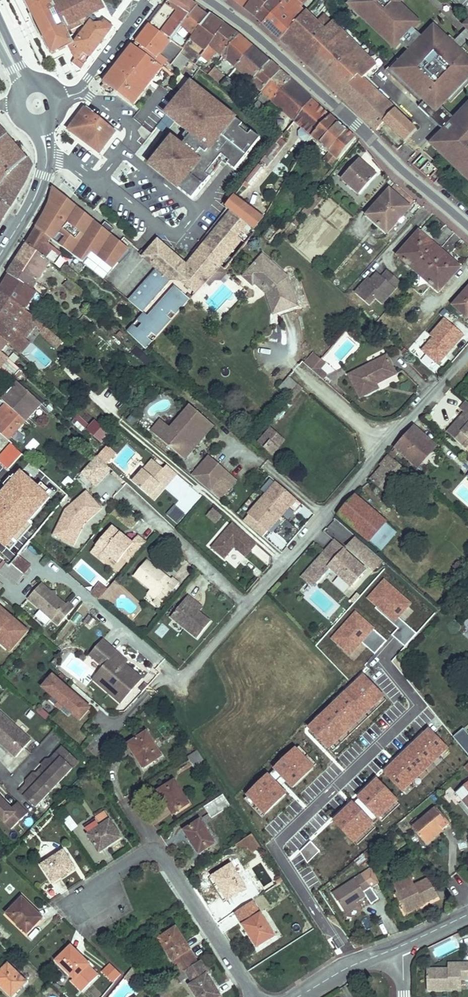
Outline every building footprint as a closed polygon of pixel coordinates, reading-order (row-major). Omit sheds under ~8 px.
[(69,46),(73,44),(69,37),(74,35),(71,31),(83,25),(81,20),(89,16),(103,9),(99,0),(66,0),(54,6),(51,0),(25,0),(33,16),(31,17),(42,39),(44,38),(52,55),(69,46)] [(150,24),(172,41),(197,6),(188,0),(168,0),(150,24)] [(245,8),(252,0),(240,0),(238,3),(245,8)] [(256,17),(271,0),(252,0),(245,8),(256,17)] [(263,23),(281,3),(278,0),(271,0),(256,17),(263,23)] [(263,23),(281,40),(298,20),(293,15),(307,0),(284,0),(281,3),(263,23)] [(464,56),(467,53),(449,35),(446,39),(433,28),(423,38),(413,29),(418,23),(398,4),(401,0),(354,0),(349,5),(360,15),(395,48),(399,44),(409,53),(401,62),(398,59),(386,71),(422,105),(419,108),(444,131),(432,144),(467,178),(467,106),(455,120),(440,106),(447,99),(451,103),(467,84),(467,60),(464,56)] [(182,27),(193,35),(209,15),(197,6),(182,27)] [(281,40),(368,124),(388,103),(363,79),(376,66),(324,14),(316,22),(306,12),(298,20),(281,40)] [(224,25),(209,15),(193,35),(190,39),(206,51),(209,46),(224,25)] [(91,20),(89,16),(81,20),(83,25),(85,28),(91,20)] [(75,60),(78,62),(79,60),(86,64),(101,45),(100,44),(103,40),(104,40),(114,27),(105,20),(103,23),(96,24),(91,20),(85,28),(73,44),(69,46),(75,60)] [(162,34),(150,24),(106,82),(135,104),(167,62),(172,66),(173,64),(181,54),(184,50),(183,49),(172,41),(162,34)] [(217,52),(223,57),(240,35),(224,25),(209,46),(217,52)] [(186,45),(188,43),(177,34),(172,41),(183,49),(186,45)] [(223,57),(236,68),(253,47),(240,35),(223,57)] [(201,57),(206,51),(190,39),(188,43),(186,45),(201,57)] [(208,63),(217,52),(209,46),(206,51),(201,57),(206,61),(208,63)] [(236,68),(253,83),(271,62),(253,47),(236,68)] [(180,70),(189,60),(181,54),(173,64),(180,70)] [(206,61),(201,57),(196,64),(201,68),(206,61)] [(72,64),(81,71),(86,64),(79,60),(78,62),(75,60),(72,64)] [(271,62),(253,83),(262,91),(278,75),(275,72),(275,68),(276,67),(271,62)] [(221,86),(227,78),(214,68),(209,76),(221,86)] [(262,91),(272,101),(291,80),(281,72),(278,75),(262,91)] [(235,84),(227,78),(221,86),(229,92),(235,84)] [(272,101),(282,110),(300,88),(291,80),(272,101)] [(235,170),(260,138),(193,81),(165,115),(191,135),(183,147),(173,139),(150,167),(193,200),(224,161),(235,170)] [(235,84),(229,92),(238,99),(244,91),(235,84)] [(294,121),(295,120),(312,99),(300,88),(282,110),(294,121)] [(307,145),(311,137),(330,116),(312,99),(295,120),(302,127),(298,132),(298,138),(307,145)] [(258,101),(251,109),(252,110),(251,110),(258,115),(265,107),(258,101)] [(368,124),(377,131),(384,123),(405,143),(417,130),(388,103),(368,124)] [(81,116),(70,130),(101,153),(117,130),(86,108),(81,116)] [(311,137),(329,153),(338,161),(356,139),(330,116),(311,137)] [(26,159),(7,136),(5,138),(24,161),(26,159)] [(24,161),(5,138),(0,142),(0,188),(13,171),(24,161)] [(280,146),(276,143),(266,156),(269,159),(280,146)] [(338,161),(329,153),(323,160),(333,168),(338,161)] [(360,158),(358,160),(376,176),(378,174),(360,158)] [(26,159),(24,161),(13,171),(0,188),(0,199),(9,206),(10,207),(24,183),(31,166),(26,159)] [(342,178),(360,194),(376,176),(358,160),(342,178)] [(267,165),(262,162),(243,185),(248,189),(264,169),(267,165)] [(73,255),(84,263),(92,253),(112,269),(113,270),(118,263),(115,260),(117,258),(120,260),(129,249),(110,234),(101,227),(54,188),(50,204),(37,229),(51,239),(73,255)] [(387,234),(399,221),(407,211),(396,201),(399,198),(390,190),(367,216),(387,234)] [(322,198),(316,193),(313,197),(319,202),(322,198)] [(231,212),(255,231),(265,218),(234,196),(225,207),(227,208),(231,212)] [(319,202),(313,197),(302,211),(308,216),(319,202)] [(410,208),(399,198),(396,201),(407,211),(410,208)] [(9,206),(0,199),(0,220),(1,219),(2,219),(3,217),(2,216),(9,206)] [(184,264),(187,266),(231,212),(227,208),(184,264)] [(221,266),(225,270),(256,232),(255,231),(231,212),(187,266),(184,270),(183,271),(181,273),(180,276),(179,277),(179,280),(196,293),(205,283),(221,266)] [(106,221),(101,227),(110,234),(114,228),(106,221)] [(281,230),(275,225),(263,238),(270,244),(281,230)] [(48,244),(51,239),(37,229),(27,244),(50,262),(52,264),(61,252),(48,244)] [(398,256),(418,274),(439,249),(419,232),(398,256)] [(156,269),(170,282),(172,279),(172,277),(174,275),(171,272),(181,261),(158,241),(146,254),(143,251),(140,254),(156,269)] [(26,285),(33,289),(50,262),(27,244),(8,274),(10,276),(25,286),(26,285)] [(439,249),(418,274),(439,292),(460,267),(439,249)] [(104,280),(112,269),(92,253),(84,263),(84,264),(104,280)] [(262,254),(247,271),(258,280),(259,279),(267,286),(270,282),(274,285),(270,289),(272,290),(280,313),(298,307),(289,277),(262,254)] [(184,264),(181,261),(171,272),(174,275),(172,277),(172,279),(170,282),(179,280),(179,277),(180,276),(181,273),(183,271),(184,270),(187,266),(184,264)] [(70,280),(74,283),(80,277),(66,265),(60,272),(70,280)] [(225,270),(221,266),(205,283),(210,287),(215,281),(220,281),(228,273),(225,270)] [(170,282),(156,269),(129,300),(143,313),(170,282)] [(258,280),(247,271),(242,277),(253,286),(254,284),(266,294),(273,315),(280,313),(272,290),(270,289),(274,285),(270,282),(267,286),(259,279),(258,280)] [(401,282),(388,271),(382,277),(378,273),(371,280),(368,283),(366,281),(355,293),(369,306),(375,299),(379,294),(386,300),(401,282)] [(37,293),(26,285),(25,286),(10,276),(0,291),(0,293),(25,310),(37,293)] [(74,283),(70,280),(65,286),(72,292),(73,290),(77,286),(74,283)] [(83,291),(77,286),(73,290),(79,296),(83,291)] [(171,311),(176,315),(190,300),(187,297),(175,286),(148,316),(144,313),(137,320),(142,325),(138,329),(133,325),(127,332),(146,350),(153,342),(148,338),(152,333),(157,338),(172,320),(167,316),(171,311)] [(467,318),(467,291),(454,307),(467,318)] [(25,310),(0,293),(0,337),(8,343),(9,344),(21,355),(31,344),(27,341),(22,336),(32,324),(37,328),(41,333),(46,327),(34,316),(25,310)] [(382,304),(386,300),(379,294),(375,299),(382,304)] [(167,316),(172,320),(176,315),(171,311),(167,316)] [(464,335),(445,318),(430,335),(433,338),(422,350),(438,364),(464,335)] [(142,325),(137,320),(133,325),(138,329),(142,325)] [(22,336),(27,341),(37,328),(32,324),(22,336)] [(62,341),(46,327),(41,333),(43,336),(45,339),(56,349),(62,341)] [(122,354),(133,345),(119,328),(108,337),(122,354)] [(153,342),(157,338),(152,333),(148,338),(153,342)] [(0,337),(0,351),(1,352),(8,343),(0,337)] [(148,357),(141,351),(136,356),(143,362),(148,357)] [(0,352),(0,367),(8,358),(0,352)] [(313,352),(304,363),(312,370),(321,359),(313,352)] [(378,389),(376,384),(378,383),(377,380),(380,378),(382,381),(396,374),(387,356),(349,375),(360,398),(378,389)] [(8,358),(0,367),(3,370),(12,378),(20,369),(8,358)] [(321,359),(316,366),(320,369),(325,363),(321,359)] [(319,370),(320,369),(316,366),(312,370),(323,380),(327,376),(319,370)] [(279,388),(289,397),(298,384),(289,377),(279,388)] [(17,382),(2,400),(6,404),(25,421),(26,422),(41,404),(17,382)] [(289,397),(288,397),(292,400),(303,388),(298,384),(289,397)] [(463,446),(467,440),(467,403),(466,401),(460,409),(464,413),(460,418),(461,420),(460,421),(458,420),(447,432),(463,446)] [(6,404),(0,409),(0,433),(8,440),(25,421),(6,404)] [(191,406),(171,429),(161,440),(184,459),(213,425),(191,406)] [(276,421),(285,412),(280,408),(272,417),(276,421)] [(135,416),(132,414),(127,420),(134,426),(136,424),(137,421),(137,418),(135,416)] [(110,434),(95,421),(90,427),(78,416),(75,419),(85,428),(101,443),(110,434)] [(82,432),(85,428),(75,419),(72,422),(74,424),(74,425),(82,432)] [(161,440),(171,429),(161,421),(152,432),(161,440)] [(413,429),(414,428),(413,427),(395,448),(417,467),(419,466),(418,465),(434,447),(435,448),(435,447),(434,445),(433,446),(424,438),(424,437),(423,436),(422,437),(413,429)] [(272,454),(284,440),(270,429),(259,443),(272,454)] [(16,443),(24,435),(20,431),(11,438),(16,443)] [(116,454),(107,446),(98,457),(106,464),(116,454)] [(396,455),(391,451),(388,454),(393,459),(396,455)] [(407,471),(393,459),(388,454),(380,464),(384,468),(372,482),(387,495),(407,471)] [(97,483),(111,468),(106,464),(98,457),(97,456),(83,471),(97,483)] [(209,458),(192,476),(211,493),(228,474),(209,458)] [(167,465),(163,469),(152,460),(133,483),(150,497),(162,482),(167,486),(177,474),(167,465)] [(111,468),(97,483),(98,484),(112,469),(111,468)] [(96,487),(98,484),(97,483),(83,471),(81,474),(96,487)] [(125,481),(114,471),(111,474),(122,484),(125,481)] [(228,474),(211,493),(220,500),(236,481),(228,474)] [(47,505),(15,476),(8,485),(17,493),(9,502),(32,522),(47,505)] [(176,503),(190,513),(203,496),(181,479),(169,493),(178,500),(176,503)] [(162,482),(150,497),(154,501),(167,486),(162,482)] [(277,483),(249,515),(268,531),(296,499),(277,483)] [(7,499),(14,492),(8,486),(1,494),(7,499)] [(87,492),(66,510),(54,535),(74,545),(84,524),(101,508),(87,492)] [(354,495),(338,514),(381,552),(397,533),(354,495)] [(178,525),(186,515),(175,505),(166,515),(178,525)] [(221,516),(213,510),(208,516),(216,523),(221,516)] [(263,537),(268,531),(249,515),(244,520),(263,537)] [(245,557),(257,544),(233,524),(212,548),(224,559),(234,547),(245,557)] [(112,526),(97,545),(111,557),(118,562),(122,557),(130,563),(146,542),(138,535),(132,542),(112,526)] [(366,546),(356,537),(347,547),(357,557),(366,546)] [(303,577),(307,581),(314,588),(331,569),(351,586),(365,570),(344,551),(345,551),(335,541),(303,577)] [(111,557),(97,545),(90,553),(105,565),(111,557)] [(383,560),(366,546),(357,557),(373,571),(383,560)] [(11,554),(9,553),(3,561),(10,566),(18,555),(13,551),(11,554)] [(10,566),(7,564),(1,572),(0,572),(15,584),(30,566),(25,560),(18,555),(10,566)] [(159,596),(156,600),(153,603),(159,607),(180,583),(173,578),(171,579),(164,574),(163,576),(161,575),(163,572),(147,560),(135,576),(159,596)] [(121,585),(115,580),(109,588),(115,593),(121,585)] [(28,599),(41,610),(52,619),(58,626),(74,608),(68,603),(66,605),(56,596),(52,596),(52,592),(41,583),(28,599)] [(99,600),(103,595),(107,591),(99,584),(91,594),(99,600)] [(115,593),(109,588),(107,591),(103,595),(108,599),(109,600),(115,593)] [(159,596),(151,589),(148,593),(156,600),(159,596)] [(211,622),(199,612),(190,605),(194,601),(188,596),(171,617),(197,638),(211,622)] [(190,605),(199,612),(203,608),(194,601),(190,605)] [(12,618),(0,607),(0,614),(10,622),(12,618)] [(52,619),(41,610),(35,616),(46,626),(52,619)] [(13,649),(28,632),(12,618),(10,622),(0,614),(0,638),(13,649)] [(96,621),(89,615),(85,621),(91,627),(96,621)] [(13,649),(0,638),(0,645),(10,652),(13,649)] [(142,679),(125,664),(114,655),(117,652),(103,640),(89,655),(103,667),(99,672),(110,682),(104,689),(121,704),(142,679)] [(114,655),(125,664),(128,662),(117,652),(114,655)] [(110,682),(99,672),(93,679),(104,689),(110,682)] [(68,691),(69,689),(53,676),(43,688),(59,702),(61,704),(71,693),(68,691)] [(142,692),(148,686),(145,683),(139,690),(142,692)] [(91,708),(75,695),(74,696),(71,693),(61,704),(64,707),(80,720),(91,708)] [(64,707),(61,704),(59,702),(55,706),(60,711),(64,707)] [(0,712),(0,743),(16,757),(31,741),(0,712)] [(453,737),(462,748),(467,742),(467,734),(464,729),(453,737)] [(146,732),(129,744),(134,752),(133,753),(144,768),(162,756),(146,732)] [(36,808),(72,769),(68,766),(74,759),(62,748),(50,760),(52,762),(50,764),(46,761),(42,766),(44,768),(37,775),(38,776),(36,778),(35,777),(33,775),(26,782),(28,784),(30,785),(27,788),(26,786),(19,793),(36,808)] [(196,757),(201,764),(205,762),(197,750),(187,757),(190,761),(196,757)] [(203,766),(201,764),(196,757),(190,761),(196,770),(203,766)] [(68,766),(72,769),(78,763),(74,759),(68,766)] [(173,814),(189,804),(174,781),(158,791),(173,814)] [(456,793),(467,808),(467,782),(456,793)] [(211,818),(230,806),(223,795),(204,807),(211,818)] [(5,822),(14,814),(21,821),(29,813),(18,802),(11,809),(0,797),(0,817),(5,822)] [(436,808),(420,822),(415,826),(413,828),(426,844),(449,824),(436,808)] [(83,827),(88,835),(109,821),(104,813),(83,827)] [(14,814),(5,822),(12,829),(21,821),(14,814)] [(78,827),(70,817),(64,821),(72,832),(78,827)] [(412,822),(415,826),(420,822),(417,818),(412,822)] [(88,835),(98,851),(106,846),(107,847),(121,838),(109,821),(88,835)] [(184,831),(199,854),(215,844),(200,821),(184,831)] [(252,852),(260,847),(252,834),(236,845),(236,846),(248,846),(252,852)] [(63,851),(42,865),(52,882),(60,876),(61,877),(75,869),(63,851)] [(359,867),(368,860),(364,853),(354,861),(359,867)] [(231,865),(214,876),(219,884),(218,885),(228,901),(247,889),(231,865)] [(371,888),(379,883),(372,868),(333,893),(344,911),(356,903),(366,896),(371,905),(379,900),(371,888)] [(278,885),(283,881),(279,875),(275,878),(275,881),(278,885)] [(396,893),(404,911),(423,903),(424,905),(439,897),(430,877),(414,884),(410,875),(392,883),(397,893),(396,893)] [(27,934),(42,919),(35,912),(36,911),(22,898),(7,914),(27,934)] [(356,903),(344,911),(346,914),(358,906),(356,903)] [(423,903),(404,911),(405,915),(424,906),(424,905),(423,903)] [(274,936),(260,914),(244,925),(249,933),(248,933),(257,947),(274,936)] [(159,939),(173,960),(189,950),(184,942),(185,941),(176,927),(159,939)] [(72,981),(82,992),(98,976),(88,966),(89,964),(78,953),(77,954),(70,947),(56,961),(74,978),(72,981)] [(189,950),(173,960),(174,962),(190,952),(189,950)] [(174,962),(181,973),(197,963),(190,952),(174,962)] [(197,963),(177,976),(181,982),(189,977),(193,983),(189,986),(197,996),(219,996),(220,996),(214,989),(215,988),(207,975),(209,973),(201,961),(197,963)] [(0,972),(0,983),(1,985),(0,985),(12,996),(26,982),(8,964),(0,972)] [(103,972),(114,983),(121,974),(110,964),(103,972)] [(462,964),(460,964),(460,969),(448,969),(427,970),(427,990),(461,990),(461,980),(467,980),(467,964),(462,964)] [(130,984),(140,978),(133,967),(125,977),(130,984)] [(62,993),(64,991),(55,982),(53,985),(62,993)]
